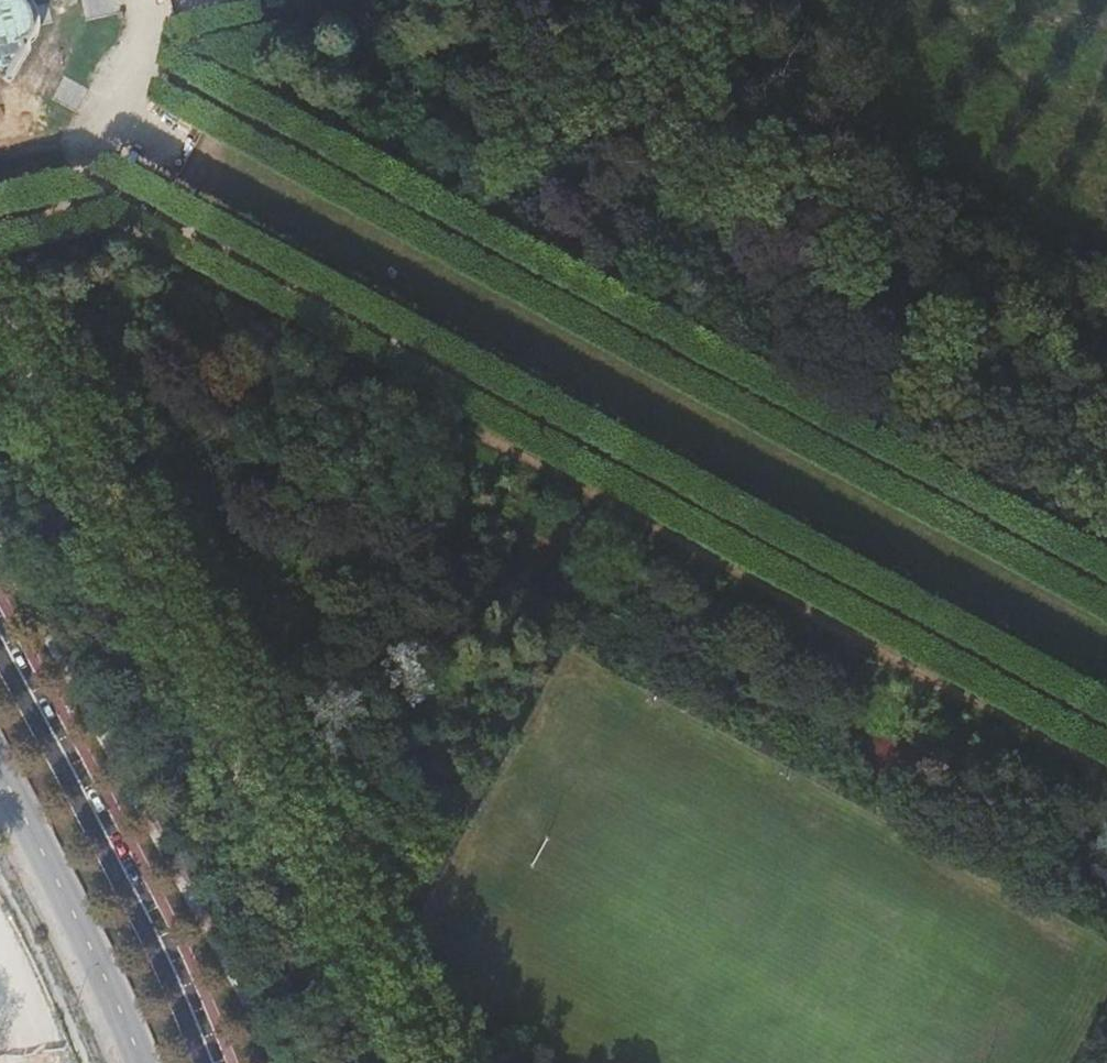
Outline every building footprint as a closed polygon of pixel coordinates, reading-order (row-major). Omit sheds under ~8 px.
[(33,7),(32,7),(31,6),(31,5),(30,4),(29,3),(28,2),(27,1),(26,1),(25,0),(0,0),(0,74),(5,77),(4,79),(7,81),(27,50),(26,42),(27,42),(27,41),(28,41),(29,40),(30,39),(31,39),(31,38),(32,37),(33,37),(33,36),(33,35),(34,34),(35,33),(35,32),(35,31),(36,30),(36,29),(36,28),(36,27),(36,25),(36,24),(36,22),(36,21),(36,20),(36,18),(35,17),(35,15),(35,14),(34,13),(34,11),(33,10),(33,9),(33,7)]
